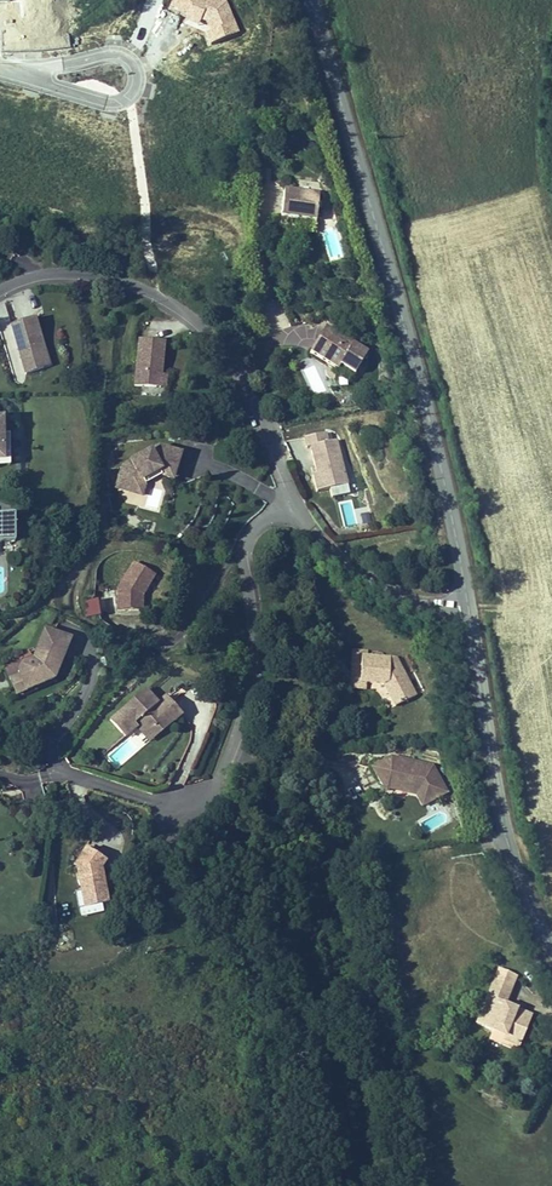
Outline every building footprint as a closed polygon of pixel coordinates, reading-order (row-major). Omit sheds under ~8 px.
[(280,216),(314,220),(317,193),(283,189),(280,216)] [(27,371),(44,367),(40,351),(46,349),(37,315),(13,322),(27,371)] [(367,352),(325,327),(310,352),(338,369),(341,365),(354,373),(367,352)] [(134,384),(155,386),(156,374),(161,374),(164,340),(138,338),(134,384)] [(40,351),(44,367),(50,365),(46,349),(40,351)] [(156,374),(155,386),(170,387),(171,375),(161,374),(156,374)] [(162,419),(125,438),(120,456),(143,463),(146,453),(164,445),(177,450),(184,427),(162,419)] [(315,492),(346,486),(338,439),(328,441),(326,431),(305,435),(307,446),(311,445),(317,473),(312,474),(315,492)] [(0,455),(0,460),(11,460),(11,433),(6,433),(7,455),(0,455)] [(143,463),(120,456),(119,462),(145,470),(150,456),(163,449),(176,453),(177,450),(164,445),(146,453),(143,463)] [(152,488),(147,508),(159,511),(164,491),(152,488)] [(16,542),(16,529),(20,529),(20,523),(16,523),(16,515),(0,516),(0,542),(16,542)] [(143,594),(155,576),(135,562),(118,590),(118,612),(139,611),(139,592),(143,594)] [(97,597),(84,599),(87,615),(99,613),(97,597)] [(74,640),(47,628),(35,658),(24,662),(19,672),(20,675),(27,693),(57,681),(74,640)] [(366,690),(366,684),(358,683),(359,655),(367,655),(368,649),(351,648),(348,689),(366,690)] [(397,656),(367,655),(359,655),(358,683),(366,684),(383,684),(395,707),(418,694),(397,656)] [(18,696),(27,693),(20,675),(10,678),(18,696)] [(170,725),(182,714),(171,702),(166,707),(160,700),(156,704),(144,692),(110,722),(122,736),(135,725),(138,728),(144,735),(153,726),(157,730),(166,722),(170,725)] [(166,707),(171,702),(165,696),(160,700),(166,707)] [(144,735),(150,742),(170,725),(166,722),(157,730),(153,726),(144,735)] [(135,725),(122,736),(125,739),(138,728),(135,725)] [(391,755),(372,766),(386,790),(391,788),(391,784),(417,789),(421,798),(429,794),(432,799),(447,792),(431,763),(391,755)] [(391,788),(391,789),(415,794),(421,804),(432,799),(429,794),(421,798),(417,789),(391,784),(391,788)] [(106,862),(85,849),(75,863),(84,907),(109,902),(102,869),(106,862)] [(519,1048),(533,1014),(506,1003),(518,975),(498,967),(475,1025),(492,1032),(494,1028),(505,1033),(501,1041),(519,1048)]
